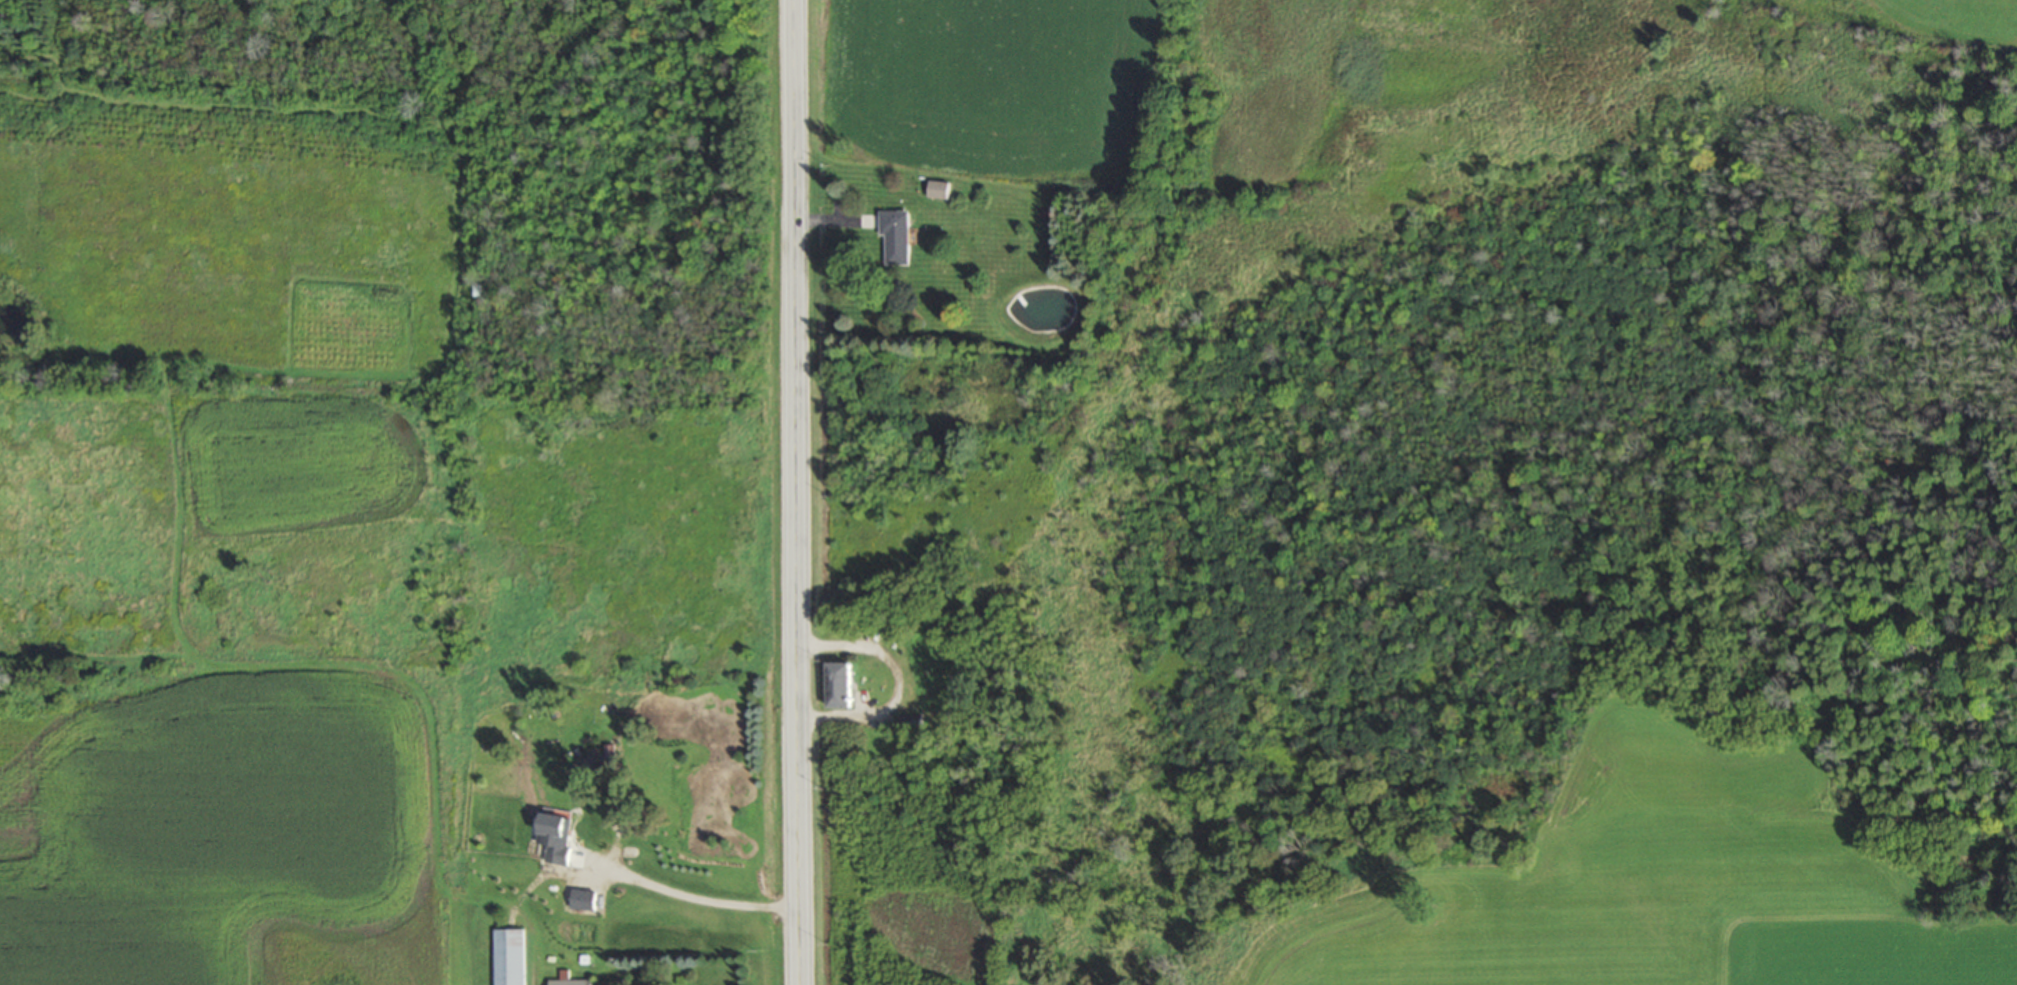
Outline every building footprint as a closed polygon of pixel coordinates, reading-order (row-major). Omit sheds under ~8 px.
[(948,198),(950,180),(929,178),(927,195),(948,198)] [(910,209),(880,209),(880,233),(885,233),(885,263),(910,263),(910,209)] [(854,662),(830,662),(830,706),(854,706),(854,662)] [(493,926),(494,984),(523,984),(523,926),(493,926)] [(548,976),(548,984),(591,984),(591,977),(548,976)]
